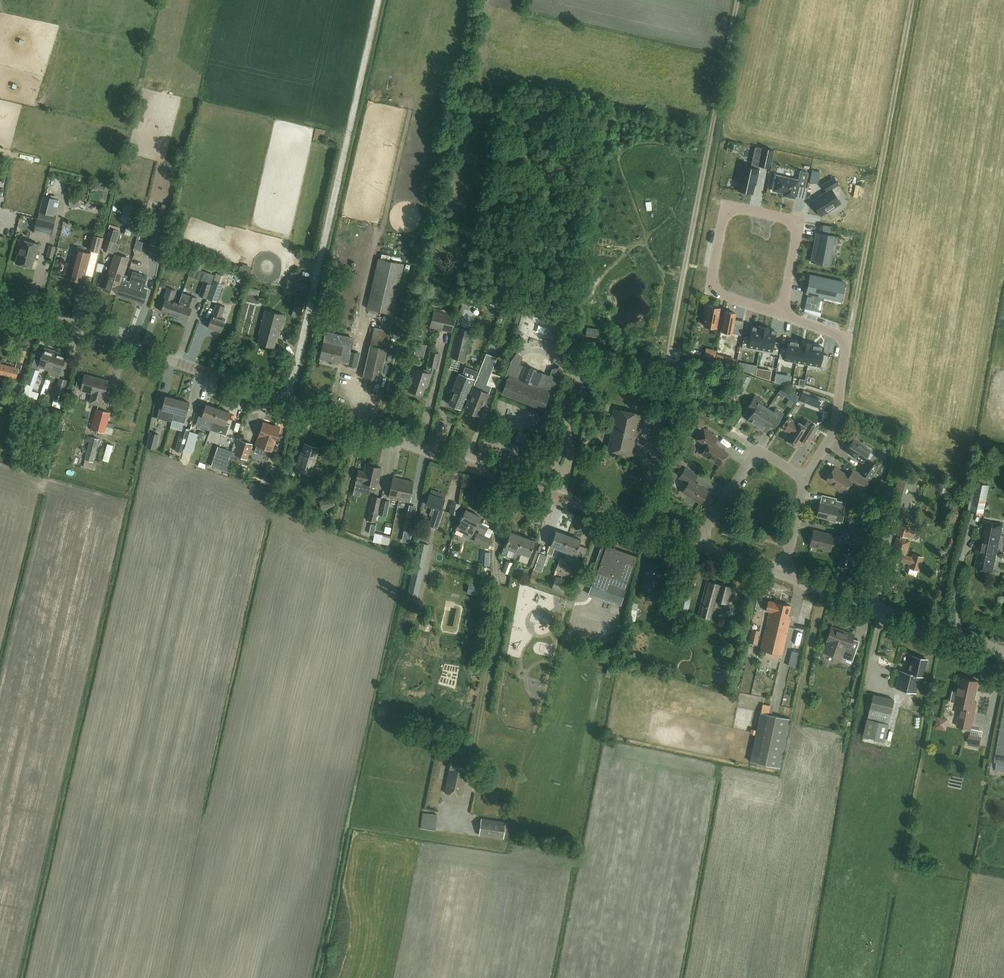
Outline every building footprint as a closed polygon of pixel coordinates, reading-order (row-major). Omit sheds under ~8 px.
[(769,168),(773,150),(763,148),(759,166),(769,168)] [(759,169),(741,165),(738,180),(740,180),(738,190),(752,193),(754,184),(756,184),(759,169)] [(776,176),(773,191),(783,193),(783,196),(795,198),(798,186),(804,188),(807,173),(800,172),(798,180),(776,176)] [(826,193),(811,203),(820,218),(841,205),(831,190),(838,186),(833,179),(821,186),(826,193)] [(865,184),(861,202),(867,203),(871,185),(865,184)] [(52,234),(54,223),(55,223),(56,216),(60,200),(43,196),(38,219),(37,219),(34,229),(52,234)] [(134,208),(130,204),(124,206),(123,212),(127,216),(133,214),(134,208)] [(108,252),(110,253),(113,242),(115,243),(119,231),(111,228),(100,259),(106,260),(108,252)] [(833,266),(834,258),(829,257),(832,243),(837,244),(838,236),(817,232),(815,240),(814,245),(811,262),(833,266)] [(92,235),(88,249),(99,252),(103,238),(92,235)] [(32,267),(34,259),(35,259),(39,244),(20,239),(17,253),(18,253),(16,263),(32,267)] [(46,257),(52,259),(55,247),(49,245),(46,257)] [(90,253),(76,250),(69,278),(83,282),(90,253)] [(116,254),(104,290),(143,302),(148,288),(144,287),(148,276),(133,271),(130,281),(126,280),(126,281),(127,276),(123,274),(128,258),(116,254)] [(367,308),(392,314),(403,264),(379,259),(367,308)] [(223,284),(221,284),(224,275),(216,272),(213,281),(207,298),(217,302),(223,284)] [(846,283),(810,275),(806,293),(808,294),(806,302),(816,304),(818,296),(842,301),(846,283)] [(159,286),(165,288),(168,281),(162,279),(159,286)] [(206,298),(212,284),(204,281),(199,295),(206,298)] [(174,315),(178,302),(172,300),(176,290),(167,287),(164,298),(165,298),(161,311),(174,315)] [(178,302),(174,315),(187,320),(192,308),(193,308),(197,298),(189,295),(183,293),(179,303),(178,302)] [(221,318),(225,307),(216,303),(208,327),(221,332),(226,319),(221,318)] [(292,316),(302,318),(304,311),(301,311),(302,308),(295,305),(292,316)] [(722,329),(724,317),(718,316),(720,307),(707,305),(704,325),(722,329)] [(260,335),(258,344),(274,348),(276,339),(277,339),(284,314),(265,309),(259,335),(260,335)] [(434,310),(430,327),(451,332),(456,315),(434,310)] [(735,313),(725,311),(724,317),(722,329),(721,331),(731,333),(735,313)] [(744,336),(742,347),(760,351),(764,327),(757,326),(757,327),(752,326),(750,337),(744,336)] [(374,327),(370,345),(387,349),(391,331),(374,327)] [(771,330),(771,329),(764,327),(760,351),(777,354),(779,342),(773,341),(775,331),(771,330)] [(451,357),(465,360),(470,336),(456,333),(451,357)] [(486,352),(494,355),(499,343),(491,340),(486,352)] [(781,346),(779,358),(796,361),(800,341),(799,343),(788,340),(787,347),(781,346)] [(342,346),(324,341),(320,358),(338,362),(339,362),(347,364),(356,366),(359,354),(350,351),(349,354),(341,352),(342,346)] [(800,341),(796,361),(808,364),(812,344),(800,341)] [(812,344),(808,364),(826,367),(828,355),(822,354),(823,347),(812,345),(812,344)] [(387,349),(370,345),(363,377),(379,381),(387,349)] [(49,369),(55,352),(44,348),(38,365),(49,369)] [(512,358),(511,361),(504,378),(507,380),(502,392),(501,393),(543,409),(543,408),(548,395),(551,396),(558,379),(559,375),(559,371),(559,368),(559,366),(558,366),(558,368),(552,368),(549,376),(542,373),(542,372),(541,373),(535,371),(535,369),(531,367),(530,369),(524,366),(524,365),(523,365),(523,366),(519,364),(522,357),(518,352),(520,351),(519,350),(517,352),(514,355),(512,358)] [(55,352),(49,369),(60,373),(66,356),(55,352)] [(427,388),(432,374),(431,374),(434,367),(436,368),(439,354),(431,352),(427,368),(421,371),(413,368),(409,382),(411,382),(408,390),(423,395),(425,387),(427,388)] [(486,353),(464,410),(480,416),(492,386),(487,384),(497,358),(486,353)] [(20,368),(0,362),(0,373),(17,378),(20,368)] [(26,383),(34,386),(40,370),(38,370),(39,367),(37,367),(38,365),(32,363),(31,368),(26,383)] [(60,374),(49,370),(47,374),(59,378),(52,405),(60,407),(67,380),(59,378),(60,374)] [(493,372),(489,383),(498,386),(502,375),(493,372)] [(90,402),(100,405),(102,396),(104,396),(108,380),(85,374),(81,390),(92,393),(90,402)] [(466,399),(474,379),(459,374),(454,387),(451,394),(452,395),(449,404),(461,408),(465,398),(466,399)] [(448,378),(446,388),(451,390),(454,379),(448,378)] [(32,390),(33,386),(28,384),(24,394),(37,399),(39,393),(32,390)] [(783,385),(778,392),(794,402),(799,396),(783,385)] [(173,411),(176,399),(164,395),(161,407),(159,407),(156,417),(171,421),(171,419),(173,411)] [(756,426),(768,408),(762,404),(764,401),(755,395),(746,410),(751,413),(747,420),(756,426)] [(176,399),(173,411),(171,419),(183,422),(185,415),(189,402),(176,399)] [(206,418),(213,421),(217,408),(205,404),(201,416),(199,416),(197,424),(203,426),(206,418)] [(213,421),(210,430),(226,435),(230,425),(226,423),(229,412),(217,408),(213,421)] [(609,429),(612,430),(607,450),(632,455),(642,415),(614,408),(609,429)] [(768,408),(756,426),(765,431),(769,425),(774,428),(784,414),(776,408),(773,412),(768,408)] [(105,433),(107,424),(110,413),(96,409),(90,429),(105,433)] [(800,410),(796,413),(801,420),(805,417),(800,410)] [(739,412),(734,423),(741,426),(746,415),(739,412)] [(691,415),(688,420),(703,429),(706,424),(691,415)] [(810,439),(817,427),(803,419),(800,424),(796,421),(795,422),(789,418),(782,428),(789,432),(785,439),(797,447),(805,435),(810,439)] [(274,443),(280,428),(279,428),(278,426),(276,425),(274,426),(263,422),(258,437),(258,438),(256,445),(271,451),(274,443)] [(175,451),(182,453),(190,429),(182,426),(178,441),(175,451)] [(728,453),(714,443),(718,437),(704,428),(697,439),(707,446),(702,454),(720,465),(728,453)] [(151,430),(148,445),(156,447),(159,432),(151,430)] [(93,462),(99,439),(91,437),(85,460),(93,462)] [(223,438),(219,456),(227,457),(230,439),(223,438)] [(846,451),(865,464),(860,472),(870,479),(878,466),(866,457),(870,450),(854,439),(846,451)] [(247,459),(252,444),(240,440),(235,455),(247,459)] [(302,452),(301,452),(295,471),(312,476),(315,463),(314,463),(319,447),(305,443),(302,452)] [(191,454),(194,449),(188,446),(185,451),(191,454)] [(267,456),(268,457),(270,452),(259,448),(253,465),(263,468),(267,456)] [(683,462),(676,458),(672,463),(679,468),(683,462)] [(381,468),(366,465),(364,471),(359,470),(356,481),(362,482),(372,484),(371,490),(376,491),(377,485),(378,486),(381,468)] [(685,467),(679,477),(687,483),(682,491),(700,503),(708,491),(694,481),(697,475),(685,467)] [(853,470),(849,476),(835,467),(826,480),(833,485),(832,486),(844,494),(851,483),(862,491),(869,481),(853,470)] [(890,506),(900,509),(910,477),(900,474),(890,506)] [(399,499),(403,479),(393,477),(388,496),(399,499)] [(403,479),(399,499),(410,501),(411,501),(410,510),(413,511),(416,494),(412,493),(414,482),(403,479)] [(887,483),(881,479),(878,484),(884,488),(887,483)] [(971,512),(983,514),(989,484),(977,482),(971,512)] [(883,491),(878,486),(874,490),(878,495),(883,491)] [(444,499),(430,494),(426,504),(432,506),(430,513),(433,514),(429,525),(437,528),(443,510),(441,509),(444,499)] [(323,510),(336,505),(332,495),(319,501),(323,510)] [(373,496),(369,512),(367,520),(372,521),(369,533),(374,534),(376,522),(376,518),(377,514),(378,514),(381,497),(373,496)] [(379,515),(386,516),(389,501),(383,500),(379,515)] [(817,516),(834,520),(842,522),(845,513),(843,512),(846,502),(836,500),(835,506),(820,502),(817,516)] [(859,503),(857,510),(855,520),(860,521),(864,504),(859,503)] [(480,530),(478,533),(476,537),(486,543),(487,542),(482,539),(488,527),(478,522),(481,517),(466,509),(456,529),(471,537),(476,528),(480,530)] [(977,554),(978,554),(975,567),(993,571),(996,554),(997,554),(1003,524),(984,520),(977,554)] [(911,539),(915,526),(900,522),(897,534),(911,539)] [(849,524),(847,530),(861,533),(862,527),(849,524)] [(555,547),(562,550),(563,550),(568,535),(556,530),(550,546),(550,545),(547,552),(552,554),(555,547)] [(830,550),(834,535),(813,530),(810,545),(830,550)] [(859,535),(853,533),(854,533),(841,530),(839,538),(852,541),(852,540),(857,542),(859,535)] [(509,549),(516,551),(517,552),(523,536),(510,532),(505,547),(504,547),(501,554),(506,555),(509,549)] [(375,533),(373,541),(389,545),(391,537),(375,533)] [(562,564),(564,559),(567,552),(575,555),(581,539),(568,535),(563,550),(562,550),(559,557),(560,557),(558,562),(557,566),(561,567),(562,564)] [(535,540),(523,536),(517,552),(516,551),(514,558),(519,560),(521,553),(530,556),(535,540)] [(902,567),(904,562),(909,564),(908,567),(919,571),(923,557),(912,554),(911,557),(906,555),(910,541),(896,537),(889,562),(891,563),(890,567),(898,569),(899,566),(902,567)] [(591,585),(624,596),(638,556),(606,545),(596,575),(595,574),(591,585)] [(528,565),(533,567),(538,550),(534,549),(528,565)] [(544,574),(549,554),(542,552),(536,572),(544,574)] [(647,562),(642,584),(653,587),(651,599),(665,602),(667,589),(658,587),(663,565),(647,562)] [(508,573),(511,565),(506,563),(503,571),(508,573)] [(470,566),(467,574),(476,577),(479,569),(470,566)] [(569,595),(573,582),(556,576),(551,588),(569,595)] [(470,594),(480,596),(482,583),(472,581),(470,594)] [(716,600),(728,604),(732,588),(707,581),(698,614),(711,618),(716,600)] [(674,621),(684,622),(687,608),(688,608),(691,597),(680,594),(674,621)] [(770,611),(761,649),(782,654),(790,620),(787,619),(791,605),(775,602),(768,600),(766,610),(770,611)] [(749,628),(760,630),(764,611),(754,608),(749,628)] [(826,641),(827,641),(823,652),(841,657),(852,661),(856,650),(849,648),(854,634),(831,626),(826,641)] [(759,631),(751,629),(748,642),(756,644),(759,631)] [(927,659),(912,655),(908,672),(900,670),(896,688),(916,693),(920,675),(923,676),(927,659)] [(606,668),(607,660),(594,658),(593,666),(606,668)] [(978,681),(960,677),(957,691),(953,691),(951,701),(955,702),(955,704),(963,706),(962,710),(961,710),(957,726),(971,729),(976,701),(974,701),(978,681)] [(891,713),(894,699),(873,694),(869,708),(891,713)] [(997,761),(1003,762),(1003,708),(994,761),(997,761)] [(780,767),(790,719),(761,712),(750,761),(780,767)] [(937,716),(937,724),(949,724),(949,715),(937,716)] [(979,745),(981,737),(969,735),(968,743),(979,745)] [(467,772),(469,762),(451,758),(449,769),(450,769),(445,792),(462,796),(467,772)] [(435,830),(438,814),(422,812),(420,828),(435,830)] [(503,838),(506,822),(481,819),(479,835),(503,838)]
